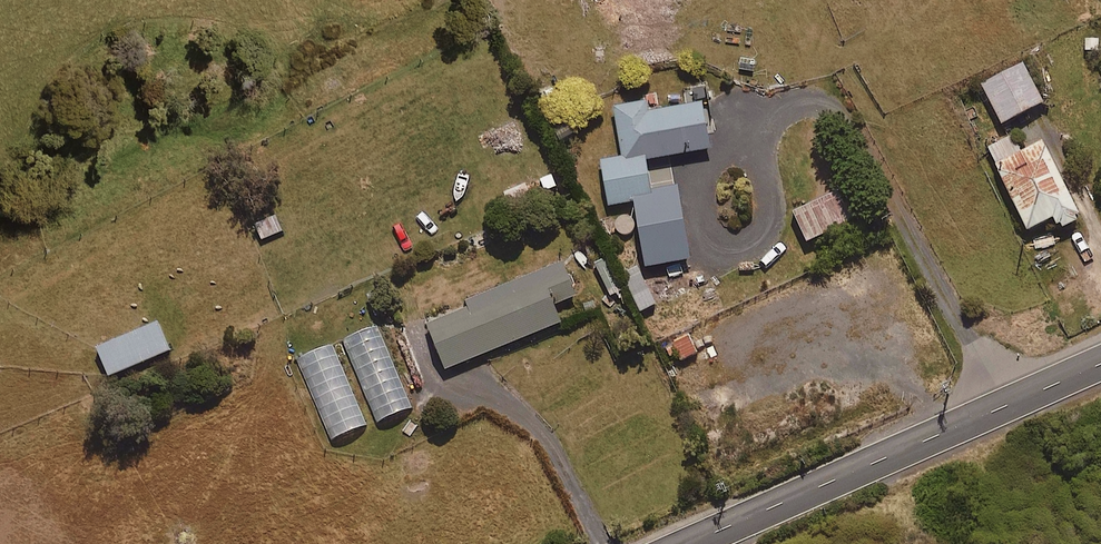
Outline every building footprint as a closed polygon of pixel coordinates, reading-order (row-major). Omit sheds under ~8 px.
[(1046,104),(1026,63),(981,85),(1001,126),(1046,104)] [(653,190),(648,161),(711,149),(703,102),(649,112),(647,100),(614,106),(623,156),(600,160),(609,207),(634,203),(646,269),(692,261),(678,185),(653,190)] [(987,147),(996,165),(1028,231),(1054,219),(1060,231),(1083,220),(1045,141),(1021,152),(1013,134),(987,147)] [(540,180),(545,192),(558,187),(553,175),(540,180)] [(526,184),(504,193),(511,209),(533,200),(526,184)] [(852,186),(792,211),(806,243),(866,218),(852,186)] [(256,224),(262,240),(283,232),(277,216),(256,224)] [(611,296),(623,289),(607,257),(594,264),(611,296)] [(562,324),(555,306),(578,296),(563,261),(466,301),(468,307),(427,324),(446,370),(562,324)] [(640,311),(655,305),(645,279),(629,285),(640,311)] [(96,348),(108,377),(171,351),(159,322),(96,348)] [(377,326),(343,340),(377,422),(412,408),(377,326)] [(297,360),(332,441),(367,425),(332,345),(297,360)]
